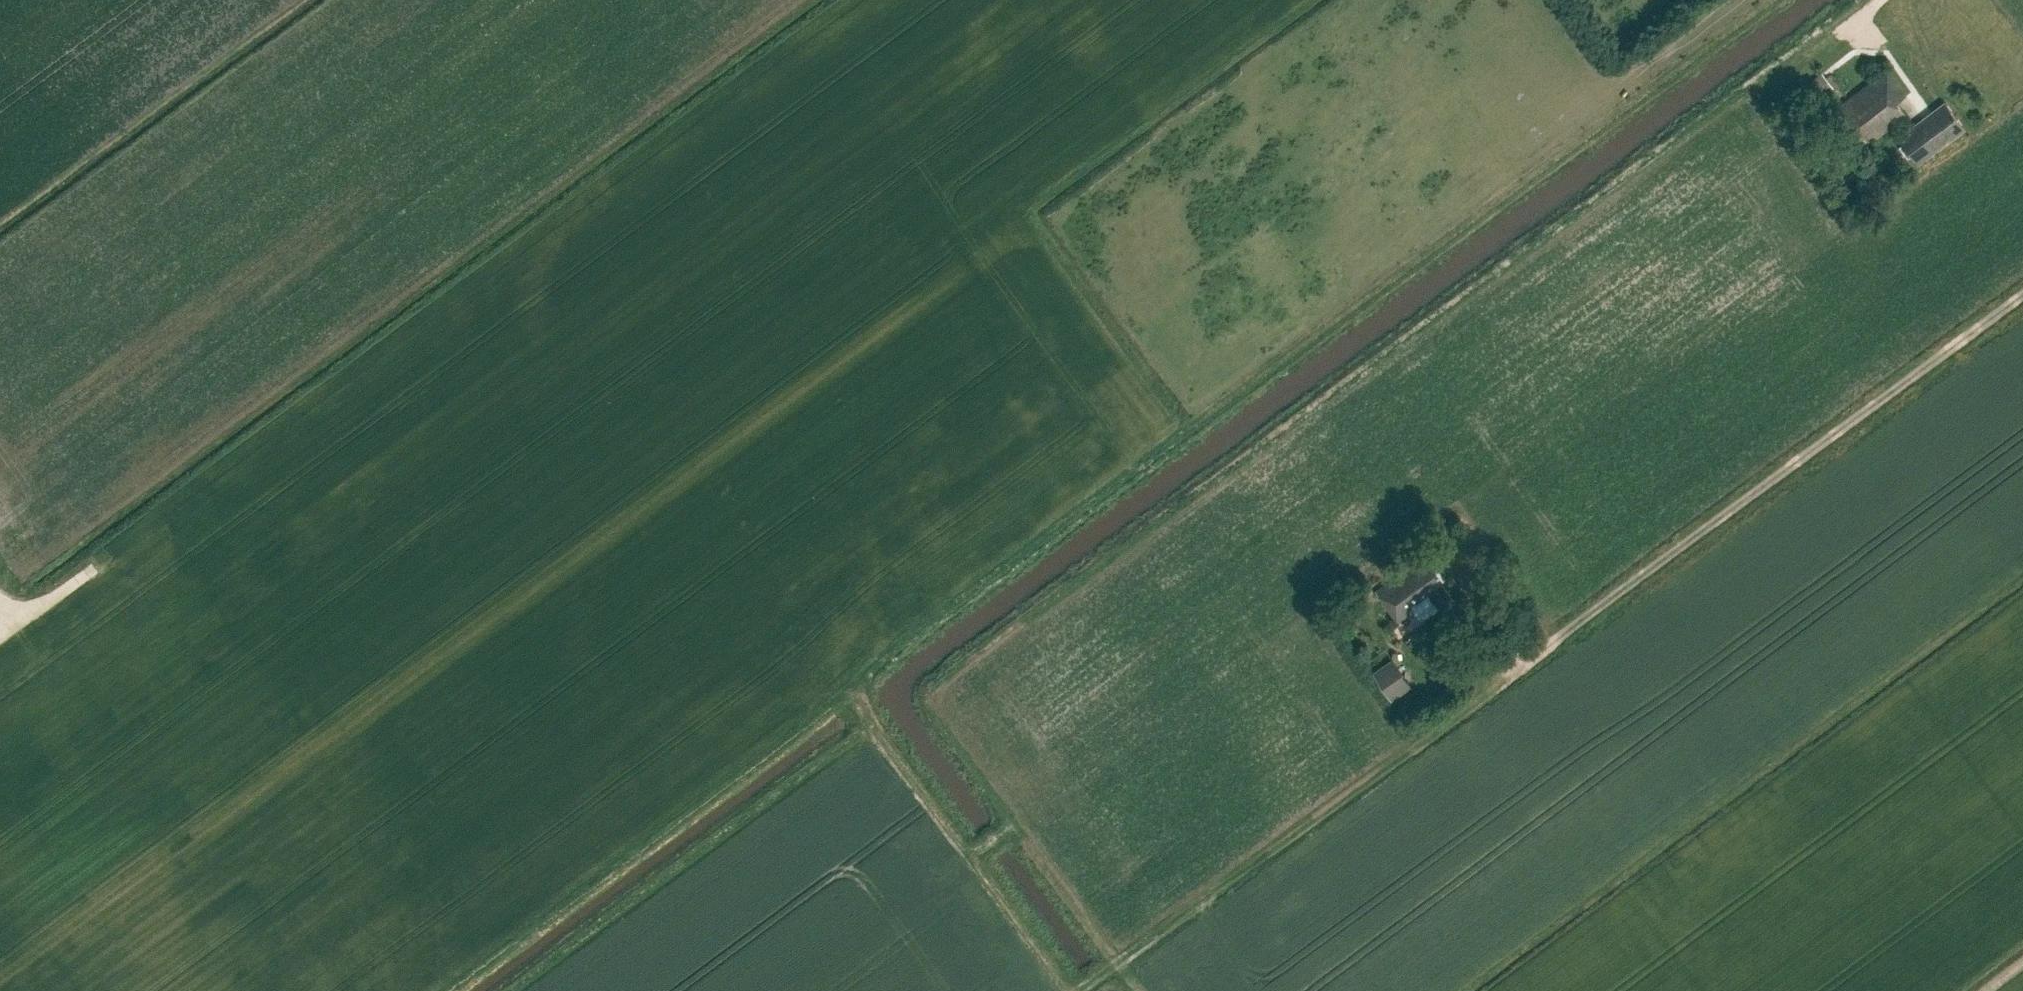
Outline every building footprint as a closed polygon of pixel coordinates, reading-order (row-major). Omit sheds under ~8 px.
[(1909,96),(1890,69),(1830,111),(1853,143),(1859,139),(1866,149),(1910,118),(1900,103),(1909,96)] [(1834,89),(1824,74),(1807,85),(1817,100),(1834,89)] [(1966,131),(1947,103),(1900,137),(1919,164),(1966,131)] [(1440,584),(1444,581),(1426,557),(1405,573),(1404,572),(1375,593),(1398,623),(1408,616),(1410,619),(1416,614),(1422,622),(1438,610),(1437,608),(1439,606),(1443,611),(1454,603),(1440,584)] [(1393,658),(1373,672),(1392,700),(1412,687),(1393,658)]
